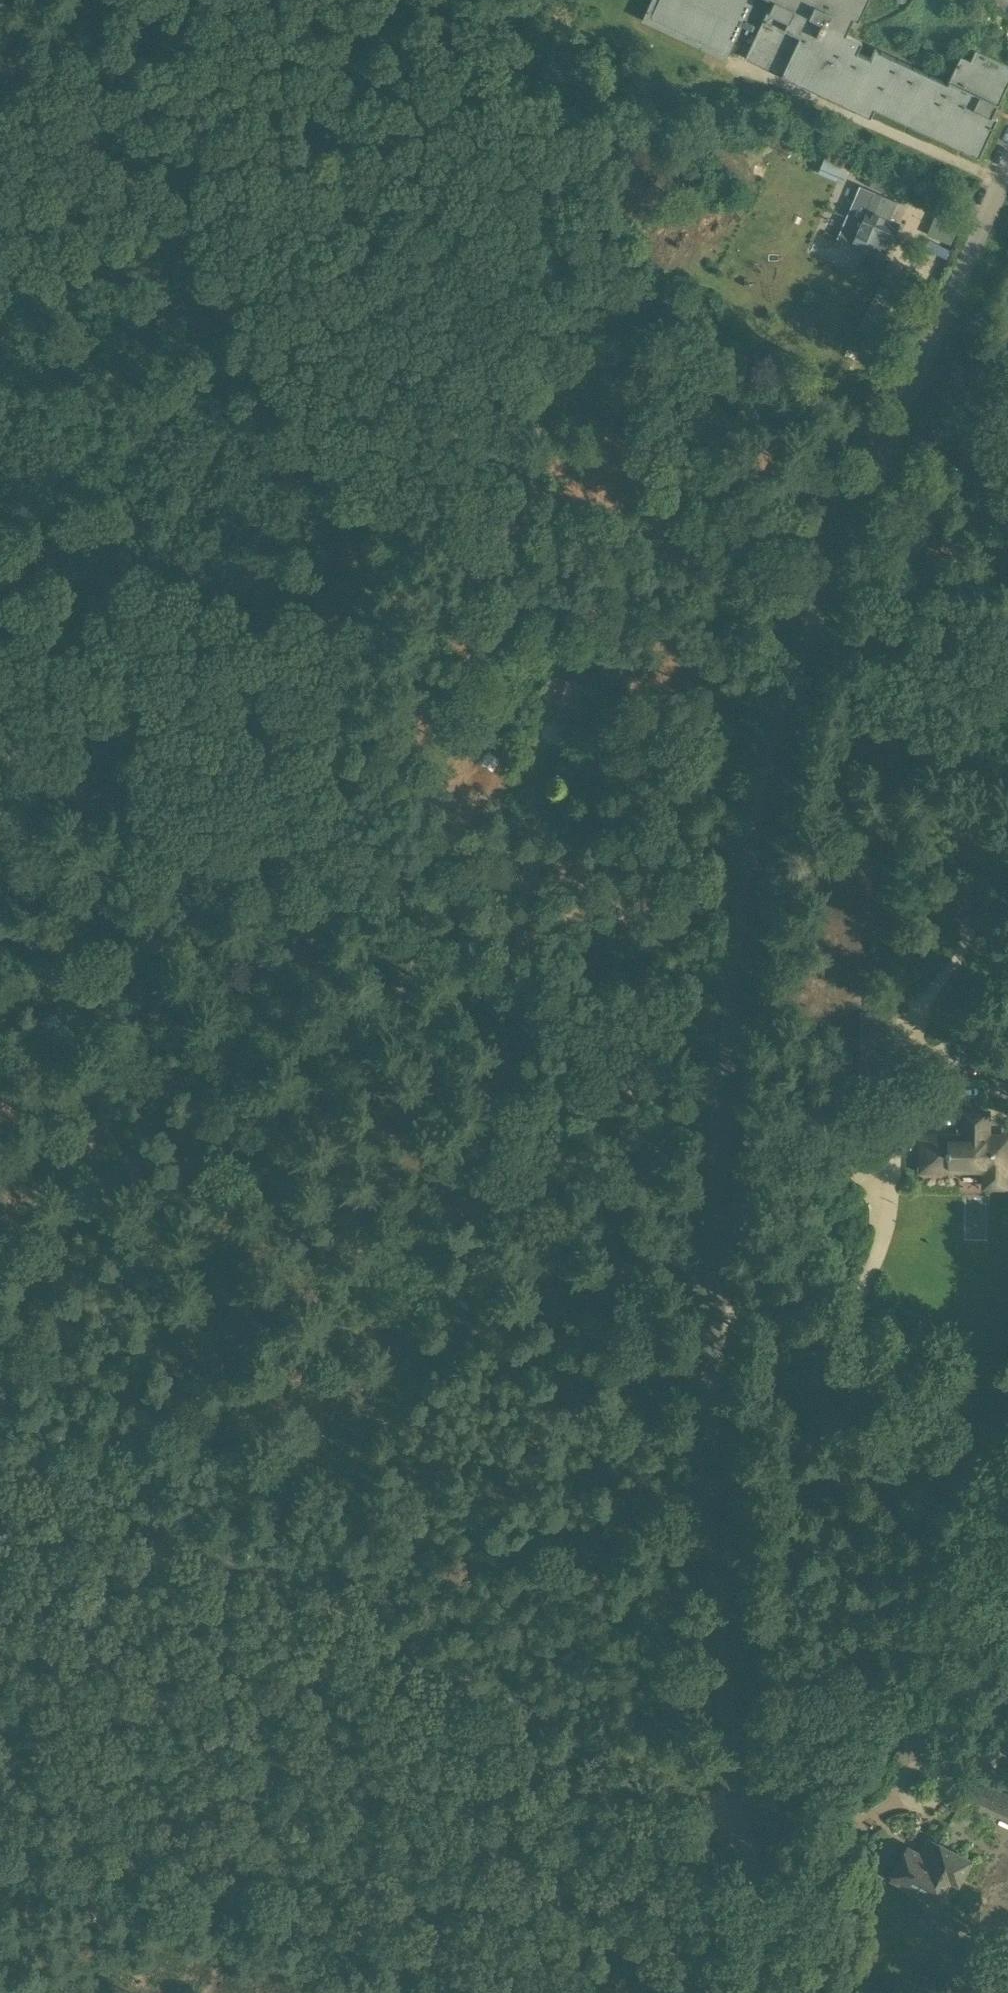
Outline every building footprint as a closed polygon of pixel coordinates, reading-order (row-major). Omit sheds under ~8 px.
[(648,18),(723,54),(731,36),(750,45),(744,58),(870,116),(874,108),(978,156),(996,117),(992,115),(1007,81),(1007,65),(975,49),(967,67),(957,62),(948,82),(875,48),(870,58),(856,51),(861,40),(845,33),(852,18),(857,20),(866,0),(656,0),(648,18)] [(840,178),(846,160),(826,153),(820,170),(840,178)] [(879,177),(867,172),(862,183),(874,188),(879,177)] [(859,187),(838,237),(884,257),(898,224),(891,221),(898,204),(859,187)] [(870,303),(849,291),(835,317),(856,328),(870,303)] [(549,709),(564,712),(566,705),(577,707),(582,682),(548,674),(542,699),(550,701),(549,709)] [(862,908),(875,909),(875,898),(863,897),(862,908)] [(946,1136),(946,1139),(925,1139),(925,1166),(947,1166),(947,1169),(985,1169),(985,1186),(1006,1186),(1006,1169),(1007,1169),(1007,1136),(986,1136),(986,1112),(961,1112),(961,1136),(946,1136)] [(998,1791),(964,1775),(958,1788),(991,1805),(998,1791)] [(890,1876),(909,1886),(911,1882),(941,1897),(951,1878),(958,1882),(970,1858),(928,1837),(917,1859),(902,1851),(890,1876)]
